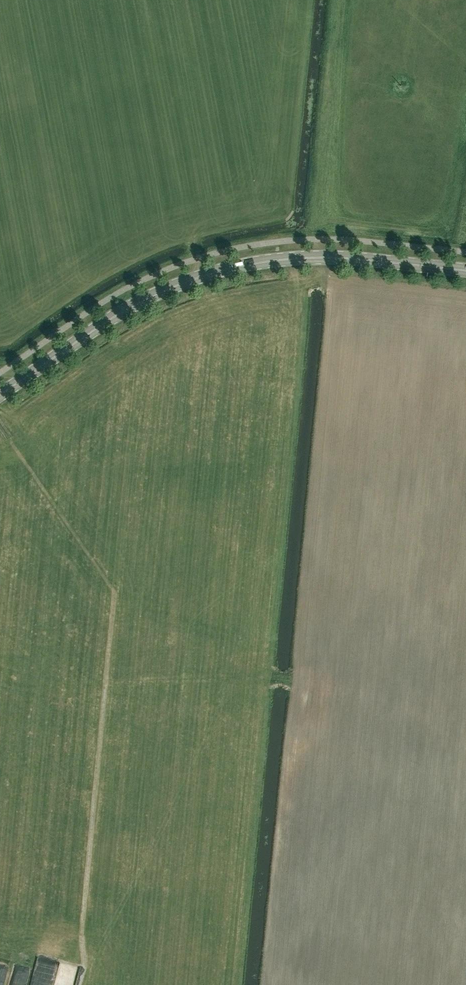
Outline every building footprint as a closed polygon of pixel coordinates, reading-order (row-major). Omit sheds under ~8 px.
[(52,966),(31,963),(28,984),(49,984),(52,966)] [(57,972),(54,984),(70,984),(73,969),(66,968),(64,974),(57,972)]
